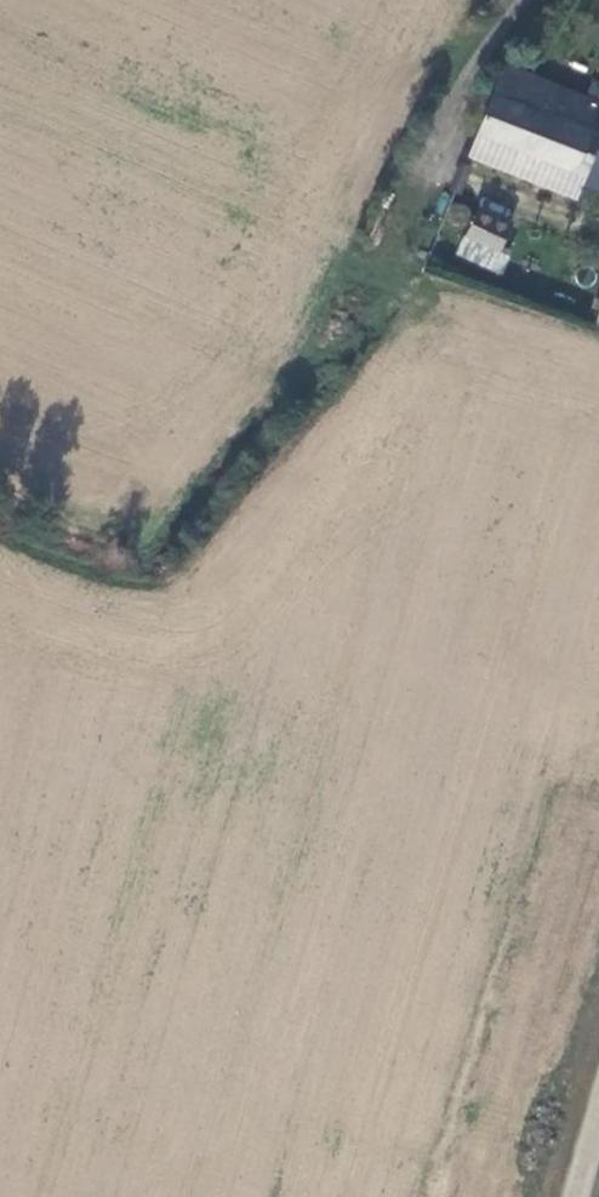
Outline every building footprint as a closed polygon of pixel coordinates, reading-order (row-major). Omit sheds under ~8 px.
[(521,72),(506,66),(478,136),(588,177),(598,147),(598,99),(521,72)] [(476,216),(469,236),(504,249),(511,229),(476,216)]
